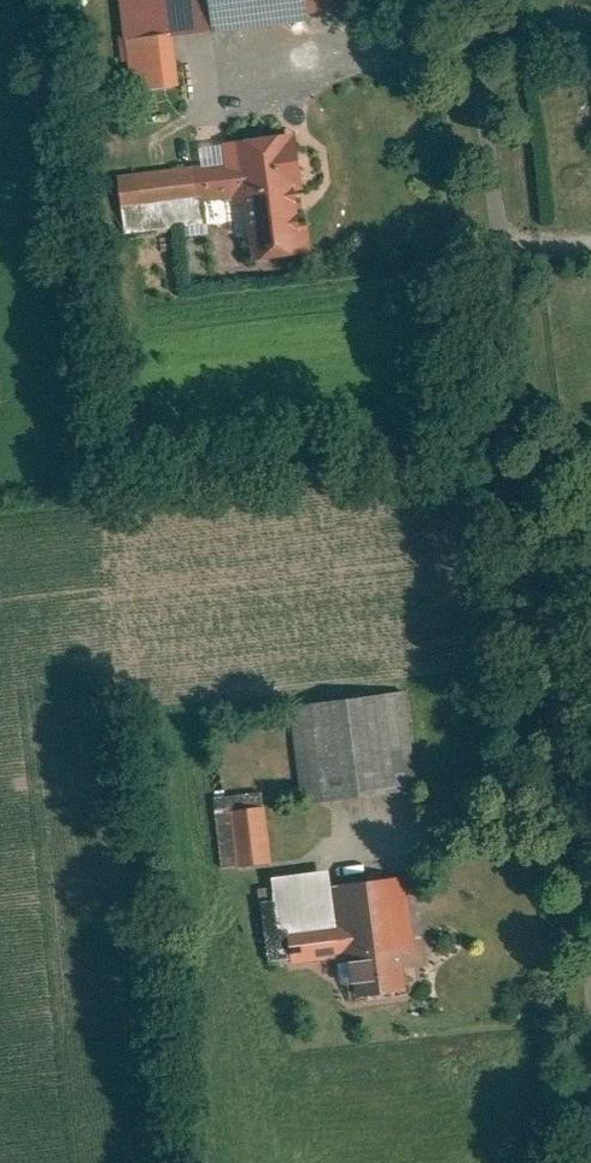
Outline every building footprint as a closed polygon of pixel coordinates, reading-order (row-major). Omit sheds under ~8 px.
[(186,32),(350,15),(348,0),(133,0),(142,89),(192,84),(186,32)] [(254,254),(311,249),(298,117),(229,123),(231,146),(198,149),(201,175),(123,182),(127,226),(210,218),(208,198),(248,194),(254,254)] [(410,686),(295,701),(308,800),(423,785),(410,686)] [(269,802),(223,808),(230,865),(276,859),(269,802)] [(339,867),(281,874),(287,933),(296,932),(346,926),(340,883),(339,867)] [(411,875),(340,883),(346,926),(348,951),(354,951),(359,990),(414,984),(409,943),(419,942),(411,875)] [(346,926),(296,932),(299,957),(348,951),(346,926)]
